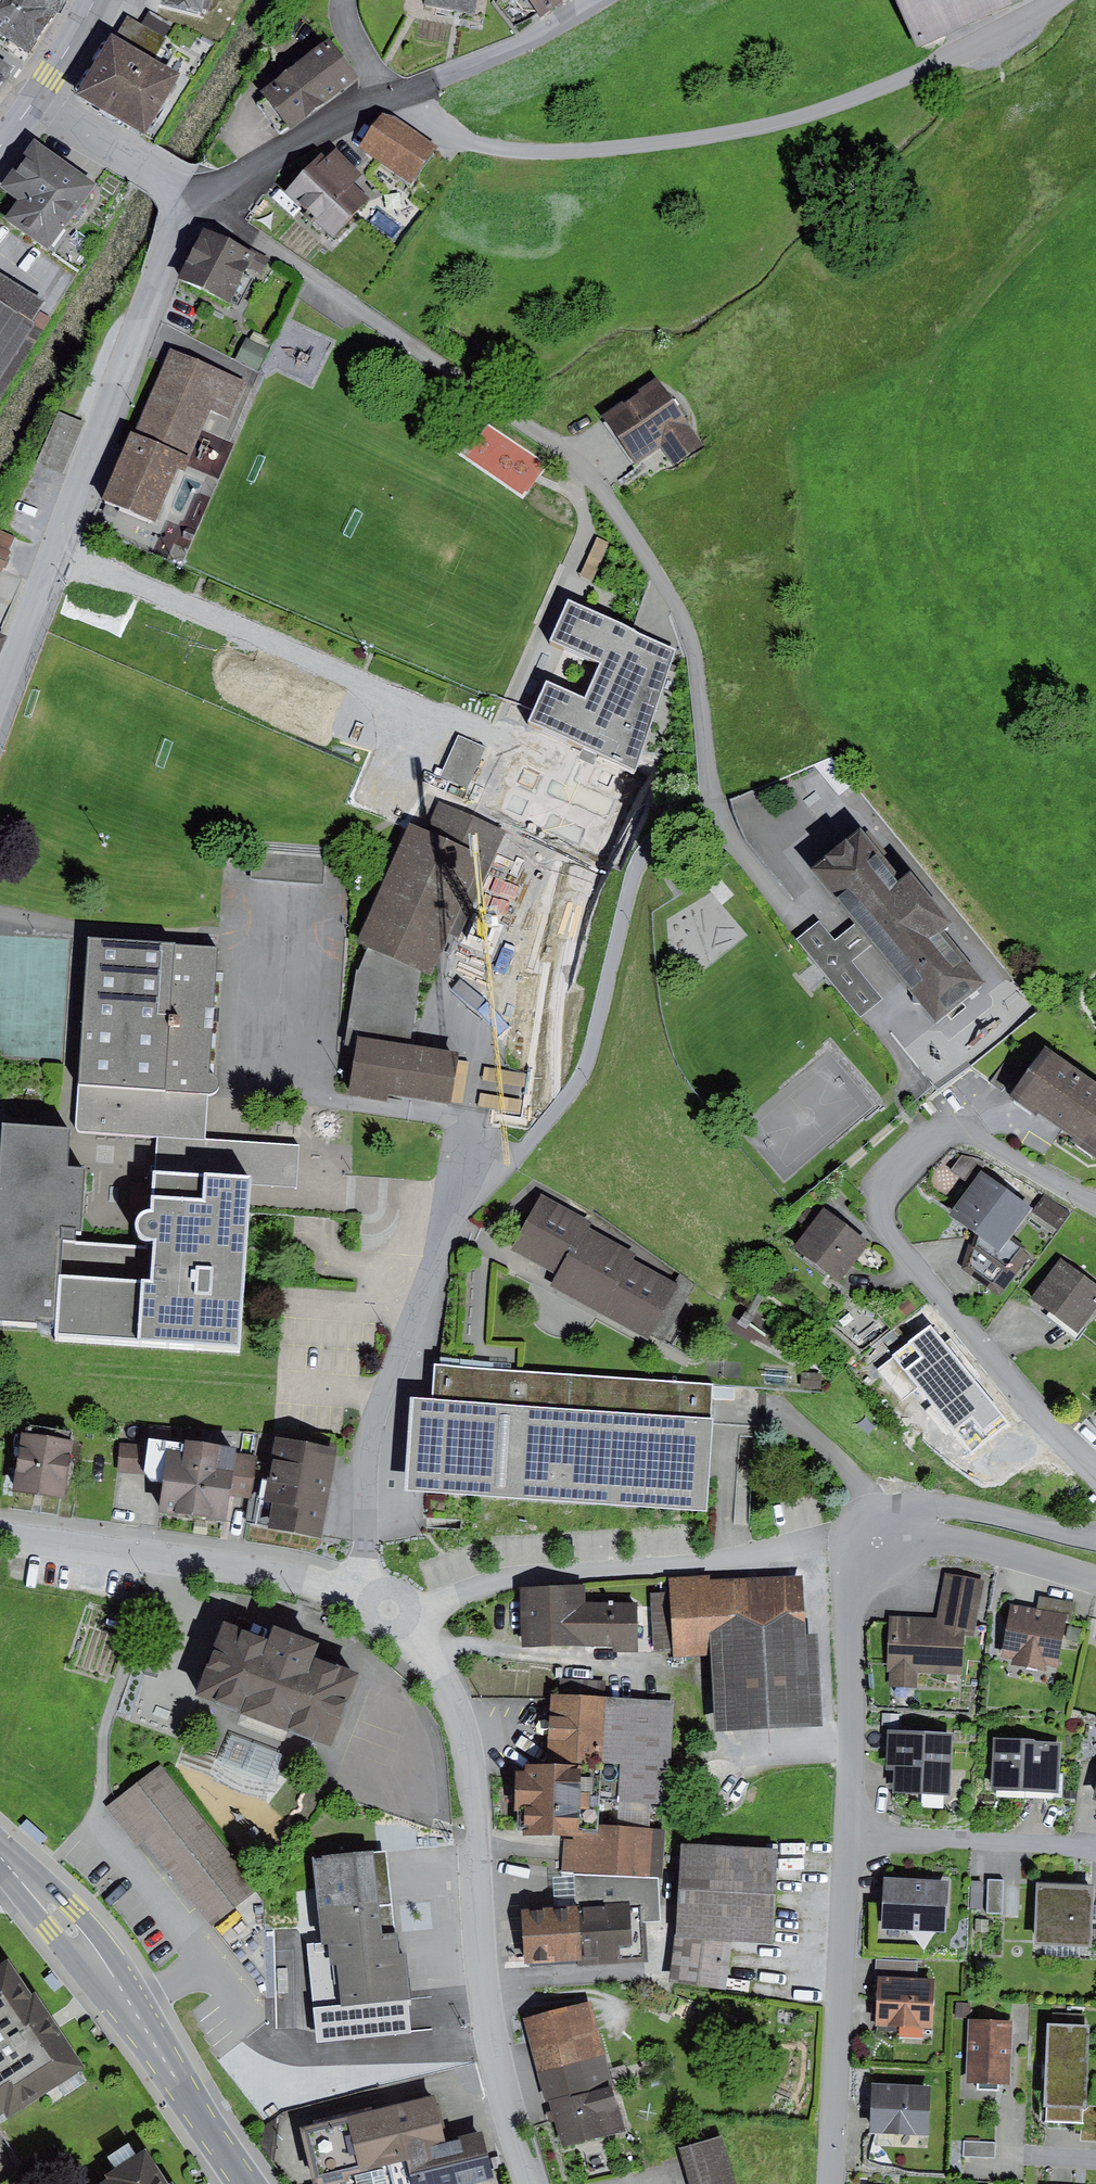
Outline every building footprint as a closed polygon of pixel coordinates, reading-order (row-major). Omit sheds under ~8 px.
[(29,53),(58,12),(63,0),(0,0),(0,34),(29,53)] [(164,3),(202,13),(203,9),(205,0),(165,0),(164,3)] [(203,9),(209,10),(212,0),(205,0),(203,9)] [(427,3),(476,11),(478,0),(427,0),(427,3)] [(541,14),(561,0),(530,0),(541,14)] [(1012,2),(1011,0),(893,0),(917,48),(1012,2)] [(128,16),(116,36),(154,58),(166,39),(128,16)] [(112,33),(78,91),(145,131),(180,73),(154,58),(116,36),(112,33)] [(198,36),(192,47),(206,55),(212,44),(198,36)] [(329,41),(262,91),(291,129),(358,79),(329,41)] [(0,60),(0,88),(11,66),(0,60)] [(410,181),(438,147),(396,116),(384,113),(359,145),(410,181)] [(34,138),(0,184),(0,186),(18,200),(5,217),(47,248),(95,183),(34,138)] [(333,236),(371,196),(356,182),(363,174),(336,149),(327,158),(321,153),(285,191),(333,236)] [(257,254),(204,226),(177,277),(230,304),(248,269),(262,276),(271,259),(257,252),(257,254)] [(35,322),(41,312),(47,302),(0,272),(0,300),(35,322)] [(50,318),(41,312),(35,322),(0,300),(0,397),(50,318)] [(247,338),(236,358),(259,370),(273,342),(253,331),(249,339),(247,338)] [(248,382),(171,349),(136,432),(192,455),(211,409),(232,417),(248,382)] [(657,377),(600,415),(633,465),(661,446),(673,464),(702,444),(657,377)] [(192,455),(136,432),(131,430),(103,498),(156,520),(178,467),(185,470),(192,455)] [(1,570),(16,535),(0,529),(0,569),(1,570)] [(597,537),(580,574),(593,580),(610,543),(597,537)] [(677,649),(567,598),(551,640),(600,662),(585,696),(545,680),(527,721),(635,769),(677,649)] [(459,735),(441,776),(468,788),(486,747),(459,735)] [(427,830),(409,822),(356,943),(368,948),(421,972),(431,976),(450,933),(459,937),(505,832),(439,803),(427,830)] [(861,824),(810,865),(856,924),(873,944),(914,993),(913,1002),(922,1003),(937,1022),(987,981),(945,931),(956,922),(911,866),(901,874),(861,824)] [(325,854),(253,848),(251,878),(323,884),(325,854)] [(873,944),(856,924),(836,941),(819,920),(795,939),(860,1018),(883,999),(852,961),(873,944)] [(217,947),(87,936),(75,1127),(76,1129),(78,1130),(80,1130),(158,1135),(205,1139),(207,1093),(212,1092),(215,1091),(217,1088),(219,1083),(218,1078),(215,1075),(212,1074),(209,1073),(217,947)] [(356,970),(345,1045),(356,1046),(348,1093),(388,1101),(389,1095),(451,1103),(450,1102),(458,1060),(459,1053),(410,1044),(421,972),(368,948),(359,971),(356,970)] [(1046,1046),(1011,1095),(1095,1155),(1095,1081),(1046,1046)] [(469,1062),(458,1060),(450,1102),(462,1104),(469,1062)] [(528,1072),(484,1066),(482,1080),(526,1086),(528,1072)] [(522,1099),(480,1093),(478,1106),(520,1112),(522,1099)] [(75,1241),(74,1228),(82,1229),(86,1167),(68,1165),(70,1127),(3,1122),(0,1163),(0,1317),(56,1322),(55,1333),(237,1344),(250,1183),(250,1176),(155,1169),(153,1169),(150,1208),(147,1208),(144,1209),(140,1211),(137,1215),(135,1218),(134,1223),(135,1227),(136,1232),(138,1235),(141,1238),(143,1240),(146,1241),(146,1245),(75,1241)] [(205,1139),(158,1135),(155,1169),(250,1176),(250,1183),(296,1186),(299,1145),(205,1139)] [(962,1155),(951,1169),(971,1186),(982,1171),(988,1163),(979,1158),(962,1155)] [(971,1186),(950,1215),(974,1232),(963,1269),(1000,1296),(1029,1256),(1022,1252),(1025,1248),(1009,1237),(1031,1208),(982,1171),(971,1186)] [(542,1195),(512,1250),(558,1275),(552,1286),(649,1339),(679,1284),(634,1259),(637,1254),(588,1228),(592,1222),(542,1195)] [(1071,1212),(1045,1195),(1034,1213),(1060,1229),(1071,1212)] [(809,1229),(795,1247),(841,1282),(871,1242),(825,1208),(819,1215),(809,1229)] [(1062,1259),(1032,1298),(1079,1332),(1095,1308),(1095,1284),(1062,1259)] [(907,1299),(898,1306),(906,1315),(915,1309),(907,1299)] [(958,1355),(932,1329),(886,1374),(943,1430),(982,1392),(952,1362),(958,1355)] [(441,1357),(441,1362),(498,1367),(511,1368),(511,1363),(441,1357)] [(431,1399),(411,1398),(405,1490),(708,1510),(717,1381),(511,1368),(498,1367),(441,1362),(434,1363),(431,1399)] [(26,1431),(22,1430),(13,1491),(64,1498),(73,1439),(71,1439),(72,1431),(27,1424),(26,1431)] [(342,1457),(281,1446),(277,1470),(261,1467),(255,1508),(250,1533),(327,1546),(342,1457)] [(240,1459),(154,1447),(153,1454),(151,1481),(154,1488),(169,1490),(166,1519),(230,1527),(233,1504),(239,1464),(240,1459)] [(151,1481),(153,1454),(125,1451),(122,1478),(151,1481)] [(255,1508),(261,1467),(239,1464),(233,1504),(255,1508)] [(937,1619),(890,1616),(887,1672),(890,1671),(890,1687),(917,1688),(918,1673),(963,1675),(965,1628),(975,1630),(985,1583),(945,1573),(937,1619)] [(709,1575),(667,1578),(668,1591),(671,1650),(672,1658),(710,1656),(714,1733),(823,1726),(818,1634),(806,1634),(803,1576),(710,1581),(709,1575)] [(584,1585),(520,1587),(521,1647),(586,1645),(584,1602),(584,1585)] [(671,1650),(668,1591),(651,1592),(654,1651),(671,1650)] [(1037,1609),(1011,1604),(1001,1657),(1012,1659),(1011,1665),(1046,1671),(1047,1666),(1057,1668),(1066,1621),(1072,1622),(1075,1603),(1040,1597),(1037,1609)] [(637,1602),(584,1602),(586,1645),(613,1645),(613,1653),(637,1652),(637,1602)] [(269,1636),(222,1619),(194,1696),(331,1747),(359,1673),(314,1656),(320,1642),(273,1625),(269,1636)] [(1081,1628),(1068,1626),(1066,1639),(1078,1642),(1081,1628)] [(674,1703),(555,1697),(552,1764),(601,1767),(600,1800),(618,1801),(651,1802),(667,1803),(674,1703)] [(954,1733),(888,1730),(886,1769),(894,1770),(894,1793),(922,1794),(944,1795),(951,1795),(954,1733)] [(1034,1739),(994,1738),(994,1791),(1059,1792),(1061,1742),(1035,1741),(1034,1739)] [(161,1764),(107,1806),(138,1846),(145,1840),(214,1927),(261,1890),(161,1764)] [(552,1764),(525,1764),(524,1771),(515,1771),(514,1809),(525,1810),(524,1834),(562,1835),(598,1836),(599,1825),(600,1800),(601,1767),(552,1764)] [(944,1795),(922,1794),(921,1808),(943,1809),(944,1795)] [(651,1802),(618,1801),(617,1826),(650,1827),(651,1802)] [(598,1836),(562,1835),(560,1869),(662,1874),(665,1828),(650,1827),(617,1826),(599,1825),(598,1836)] [(778,1848),(683,1843),(670,1980),(726,1991),(733,1940),(772,1942),(778,1848)] [(386,1850),(376,1851),(384,1932),(394,1931),(386,1850)] [(376,1851),(313,1858),(322,1943),(330,1942),(332,1962),(338,1964),(343,2007),(413,1999),(408,1951),(401,1952),(399,1930),(394,1931),(384,1932),(376,1853),(376,1851)] [(574,1876),(576,1906),(640,1902),(641,1922),(661,1922),(659,1878),(573,1874),(574,1876)] [(576,1906),(574,1876),(553,1877),(555,1907),(576,1906)] [(949,1881),(885,1878),(882,1930),(947,1933),(949,1881)] [(1004,1879),(988,1879),(987,1914),(1003,1914),(1004,1879)] [(982,1881),(972,1881),(971,1909),(982,1909),(982,1881)] [(1094,1885),(1038,1883),(1035,1943),(1091,1946),(1094,1885)] [(555,1907),(523,1910),(526,1964),(643,1956),(641,1922),(640,1902),(576,1906),(555,1907)] [(989,1920),(976,1919),(975,1932),(988,1932),(989,1920)] [(3,2118),(7,2124),(90,2069),(58,2022),(36,1989),(31,1993),(8,1959),(0,1964),(0,2120),(3,2118)] [(879,1978),(917,1980),(918,1961),(876,1959),(875,1978),(879,1978)] [(992,1964),(976,1964),(976,1977),(992,1977),(992,1964)] [(53,1972),(43,1980),(54,1994),(64,1987),(53,1972)] [(917,1980),(879,1978),(876,2025),(899,2026),(899,2034),(921,2035),(922,2028),(933,2028),(936,1981),(917,1980)] [(591,2001),(528,2018),(550,2100),(613,2083),(591,2001)] [(971,2002),(956,2002),(956,2016),(971,2016),(971,2002)] [(1012,2021),(969,2019),(966,2083),(1009,2085),(1012,2021)] [(1091,2024),(1047,2022),(1043,2106),(1047,2106),(1046,2122),(1083,2123),(1084,2108),(1088,2108),(1091,2024)] [(613,2083),(550,2100),(562,2147),(625,2131),(613,2083)] [(932,2087),(873,2084),(870,2134),(929,2137),(932,2087)] [(301,2128),(316,2183),(331,2183),(348,2180),(348,2175),(389,2165),(393,2183),(476,2183),(475,2182),(494,2178),(483,2132),(446,2141),(434,2095),(301,2128)] [(680,2149),(691,2183),(736,2183),(722,2136),(680,2149)] [(996,2141),(964,2140),(963,2157),(996,2157),(996,2141)] [(173,2180),(168,2183),(147,2149),(106,2175),(109,2180),(103,2183),(176,2183),(173,2180)]
